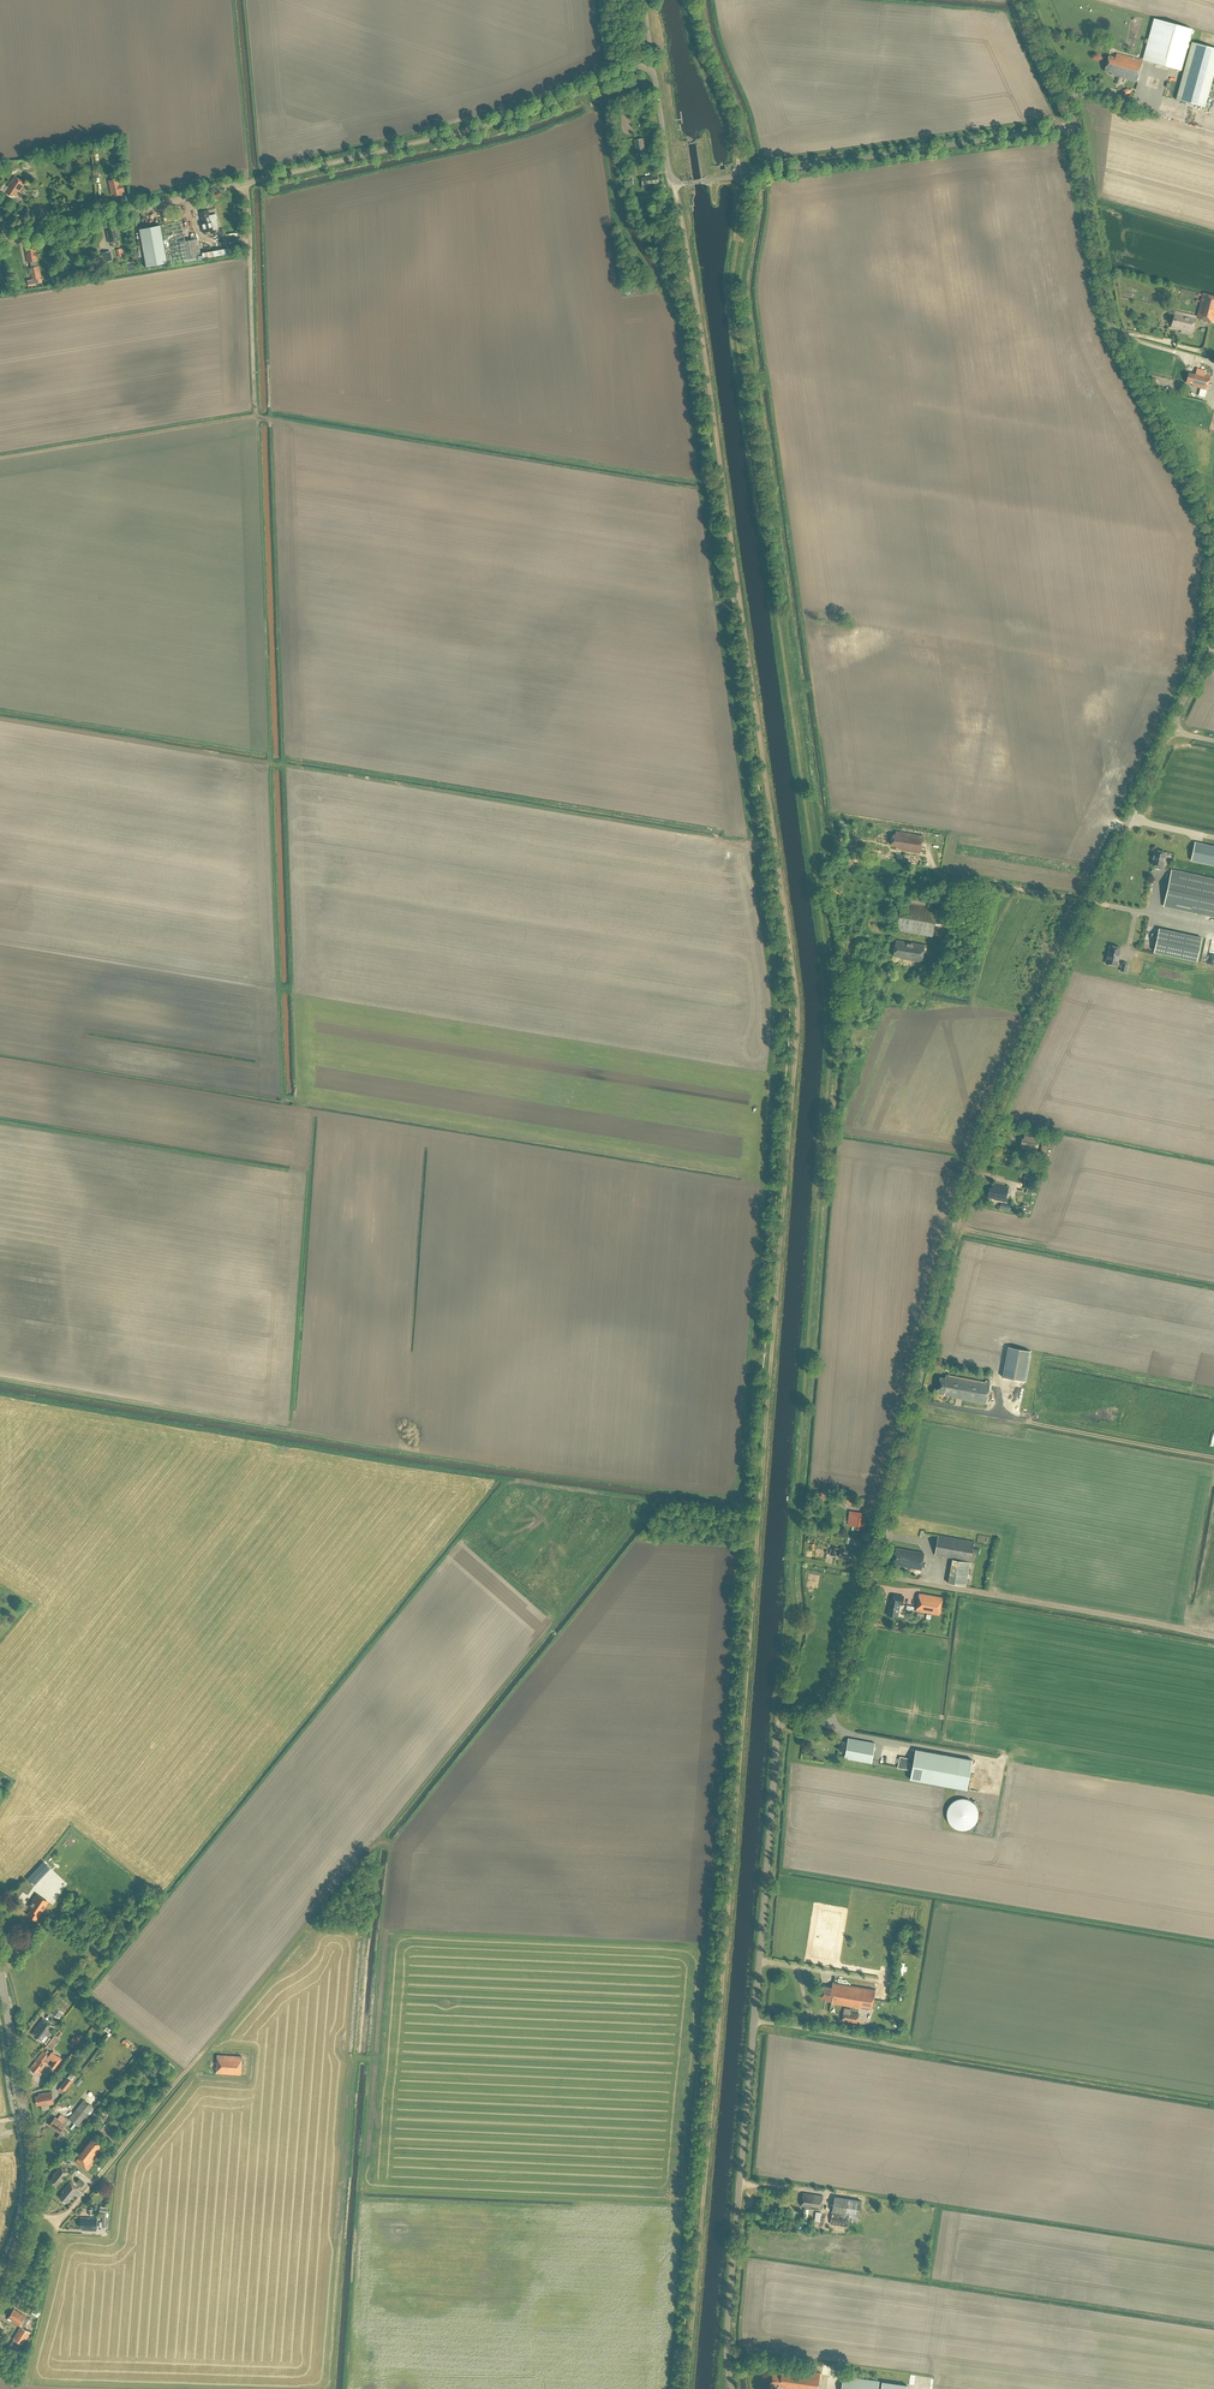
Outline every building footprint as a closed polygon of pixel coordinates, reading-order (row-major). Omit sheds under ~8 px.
[(1154,19),(1143,61),(1181,71),(1192,29),(1154,19)] [(1176,100),(1205,108),(1213,74),(1213,48),(1192,42),(1176,100)] [(1137,82),(1143,61),(1117,53),(1115,58),(1109,56),(1104,71),(1111,73),(1111,75),(1116,76),(1116,77),(1118,77),(1117,79),(1115,84),(1119,85),(1121,78),(1137,82)] [(646,154),(644,139),(635,140),(637,155),(646,154)] [(8,168),(15,172),(17,167),(10,163),(8,168)] [(657,176),(642,178),(643,184),(641,185),(642,189),(648,188),(648,185),(658,183),(657,176)] [(15,177),(4,192),(11,197),(12,195),(15,198),(25,184),(15,177)] [(625,185),(634,184),(633,177),(624,178),(625,185)] [(114,195),(114,196),(122,195),(122,192),(124,191),(122,183),(120,184),(119,179),(108,181),(111,195),(114,195)] [(208,210),(199,212),(201,217),(200,217),(202,223),(201,223),(203,233),(218,230),(215,220),(217,219),(216,214),(209,215),(208,210)] [(168,263),(160,225),(138,229),(146,267),(168,263)] [(108,236),(107,236),(109,243),(118,241),(116,234),(115,234),(114,229),(107,231),(108,236)] [(204,240),(197,241),(197,239),(179,243),(182,260),(201,256),(201,258),(220,254),(218,243),(216,244),(215,238),(204,240)] [(27,262),(30,262),(30,263),(32,266),(32,268),(29,268),(32,285),(39,283),(38,279),(40,279),(38,267),(37,267),(36,261),(37,261),(35,250),(32,250),(32,248),(27,249),(28,251),(25,252),(27,262)] [(112,261),(110,251),(101,253),(103,263),(112,261)] [(1196,319),(1213,323),(1213,296),(1203,293),(1196,319)] [(1172,325),(1179,327),(1178,328),(1192,331),(1195,318),(1181,315),(1181,317),(1174,315),(1172,325)] [(1193,384),(1192,386),(1207,390),(1211,374),(1205,372),(1205,371),(1199,369),(1198,373),(1196,372),(1195,374),(1189,373),(1186,382),(1193,384)] [(898,848),(901,848),(901,850),(920,853),(923,836),(896,831),(895,835),(893,834),(891,845),(898,846),(898,848)] [(1213,865),(1213,846),(1195,842),(1191,860),(1213,865)] [(1155,850),(1152,864),(1163,866),(1166,852),(1155,850)] [(1171,871),(1164,905),(1213,916),(1213,880),(1171,871)] [(901,902),(897,931),(933,937),(937,908),(901,902)] [(1202,938),(1159,929),(1154,952),(1197,961),(1202,938)] [(900,957),(900,958),(922,962),(925,945),(896,940),(893,956),(900,957)] [(1107,958),(1105,963),(1117,966),(1120,948),(1110,946),(1107,958)] [(1027,1150),(1037,1152),(1039,1138),(1025,1135),(1024,1139),(1022,1138),(1020,1148),(1027,1149),(1027,1150)] [(1048,1154),(1050,1145),(1042,1144),(1040,1152),(1048,1154)] [(995,1198),(995,1199),(1006,1201),(1008,1188),(997,1185),(997,1186),(992,1185),(992,1189),(990,1188),(988,1197),(995,1198)] [(1034,1188),(1028,1187),(1026,1194),(1032,1195),(1034,1188)] [(1000,1209),(1010,1211),(1011,1205),(1001,1203),(1000,1209)] [(1029,1205),(1022,1204),(1021,1211),(1028,1213),(1029,1205)] [(1008,1347),(1003,1377),(1025,1381),(1030,1350),(1008,1347)] [(938,1391),(945,1392),(944,1395),(948,1396),(986,1404),(991,1383),(946,1375),(946,1378),(941,1377),(938,1391)] [(853,1497),(842,1495),(841,1502),(852,1504),(853,1497)] [(862,1517),(863,1512),(849,1511),(847,1524),(853,1525),(855,1526),(855,1528),(861,1529),(861,1527),(863,1528),(865,1517),(864,1517),(862,1517)] [(938,1535),(935,1555),(971,1561),(974,1541),(938,1535)] [(841,1546),(839,1557),(849,1559),(851,1551),(844,1550),(845,1547),(841,1546)] [(893,1563),(899,1564),(899,1565),(921,1569),(924,1553),(896,1548),(893,1563)] [(952,1559),(948,1583),(966,1586),(970,1562),(952,1559)] [(919,1593),(916,1610),(940,1615),(943,1597),(919,1593)] [(890,1601),(887,1615),(898,1617),(900,1604),(903,1605),(904,1596),(893,1594),(892,1601),(890,1601)] [(841,1741),(839,1750),(846,1751),(845,1756),(848,1757),(848,1758),(872,1762),(875,1743),(848,1738),(847,1742),(841,1741)] [(972,1760),(915,1749),(910,1779),(967,1790),(972,1760)] [(908,1758),(899,1756),(897,1768),(909,1770),(910,1763),(907,1762),(908,1758)] [(980,1820),(967,1795),(944,1808),(958,1832),(980,1820)] [(30,1875),(37,1882),(47,1872),(40,1865),(30,1875)] [(27,1915),(36,1920),(47,1904),(42,1901),(44,1899),(36,1894),(28,1906),(31,1909),(27,1915)] [(874,1990),(857,1987),(832,1983),(832,1987),(822,1986),(821,1992),(820,1993),(820,1995),(821,1996),(820,1997),(827,1998),(827,2000),(831,2001),(831,2003),(872,2010),(875,1989),(874,1989),(874,1990)] [(77,1993),(81,1988),(78,1985),(73,1990),(77,1993)] [(63,2013),(56,2007),(51,2013),(57,2018),(58,2016),(60,2018),(63,2013)] [(844,2008),(842,2021),(858,2023),(859,2015),(851,2013),(851,2009),(844,2008)] [(42,2018),(34,2028),(35,2029),(32,2032),(35,2034),(34,2036),(41,2041),(45,2035),(46,2036),(54,2026),(42,2018)] [(108,2032),(114,2026),(110,2022),(104,2029),(108,2032)] [(73,2036),(70,2040),(72,2041),(70,2044),(75,2048),(82,2038),(77,2034),(75,2037),(73,2036)] [(130,2044),(124,2039),(121,2042),(127,2047),(130,2044)] [(46,2063),(42,2059),(46,2054),(42,2051),(29,2067),(37,2074),(46,2063)] [(52,2051),(48,2057),(58,2064),(62,2058),(58,2056),(52,2051)] [(215,2056),(214,2074),(240,2075),(241,2057),(215,2056)] [(72,2069),(69,2077),(74,2079),(77,2072),(72,2069)] [(72,2081),(67,2077),(60,2086),(65,2090),(72,2081)] [(40,2093),(41,2094),(34,2095),(36,2104),(42,2103),(42,2104),(46,2104),(54,2103),(52,2091),(40,2093)] [(83,2100),(69,2119),(78,2126),(92,2107),(83,2100)] [(54,2116),(48,2124),(58,2132),(65,2124),(54,2116)] [(59,2132),(56,2138),(61,2141),(64,2136),(59,2132)] [(94,2137),(76,2160),(88,2170),(93,2163),(92,2162),(105,2145),(94,2137)] [(54,2174),(49,2180),(56,2186),(60,2180),(61,2181),(68,2172),(59,2165),(53,2173),(54,2174)] [(84,2182),(79,2178),(75,2182),(81,2187),(84,2182)] [(61,2191),(62,2192),(58,2197),(65,2202),(69,2197),(70,2198),(77,2189),(68,2182),(61,2191)] [(801,2205),(807,2206),(807,2207),(820,2209),(822,2195),(803,2193),(801,2205)] [(862,2201),(834,2196),(832,2211),(849,2214),(849,2215),(833,2213),(831,2224),(832,2224),(831,2229),(847,2232),(849,2221),(858,2223),(859,2215),(859,2216),(862,2201)] [(79,2227),(82,2227),(82,2230),(96,2230),(97,2218),(80,2218),(79,2227)] [(13,2319),(12,2321),(20,2325),(23,2320),(26,2322),(29,2319),(25,2316),(26,2315),(13,2308),(8,2316),(13,2319)] [(37,2316),(40,2312),(33,2308),(31,2312),(37,2316)] [(20,2326),(12,2338),(23,2344),(30,2332),(20,2326)] [(785,2388),(789,2388),(818,2388),(820,2372),(782,2366),(781,2373),(773,2372),(772,2378),(771,2378),(771,2381),(772,2382),(771,2387),(777,2387),(777,2386),(785,2387),(785,2388)] [(842,2388),(878,2388),(879,2381),(844,2375),(842,2388)]
